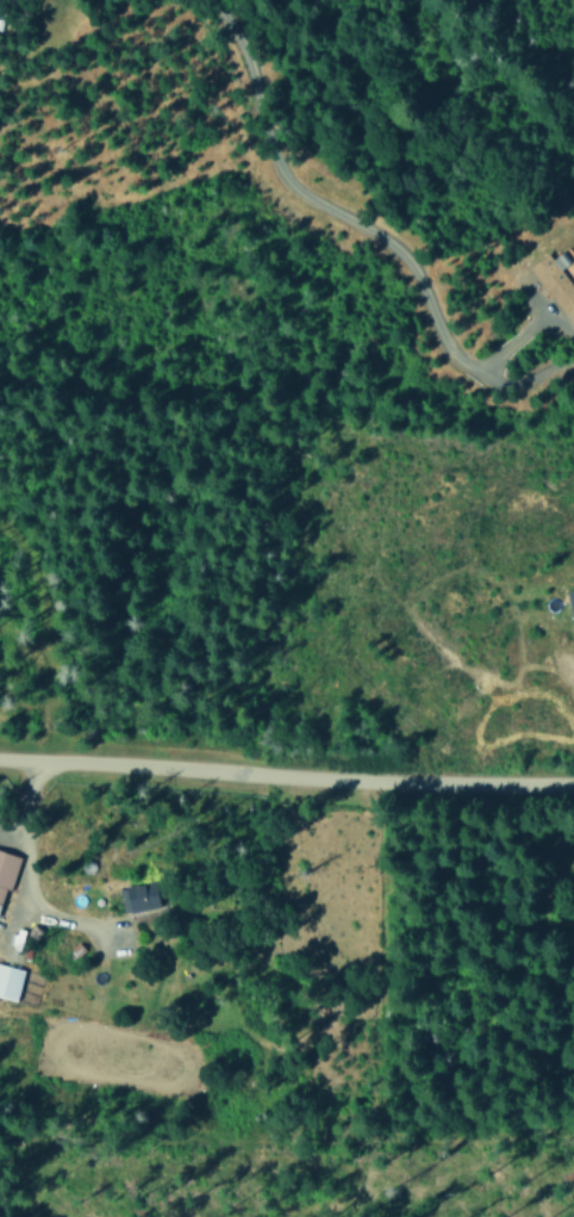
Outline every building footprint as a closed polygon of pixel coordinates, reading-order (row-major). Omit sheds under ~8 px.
[(0,917),(0,890),(15,890),(15,852),(0,852),(0,917)] [(118,888),(122,913),(160,905),(155,880),(118,888)] [(16,1000),(24,970),(0,963),(0,996),(16,1000)]
